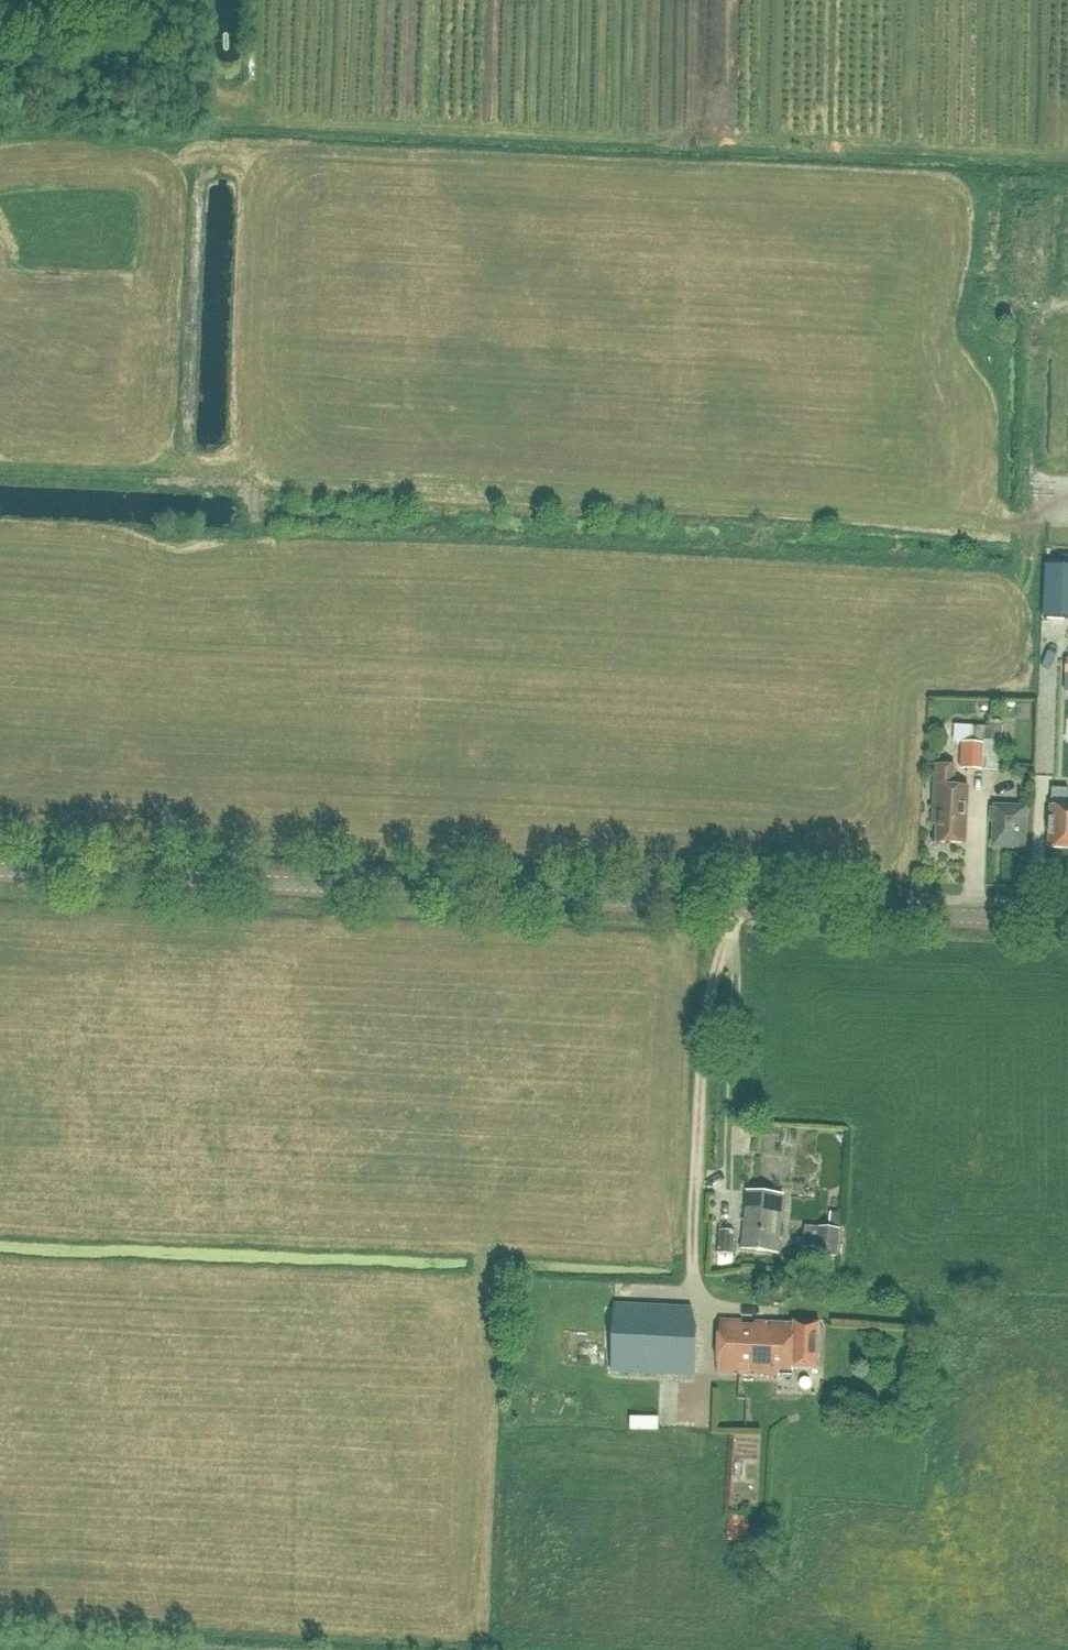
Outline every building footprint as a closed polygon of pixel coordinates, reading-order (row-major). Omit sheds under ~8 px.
[(970,724),(970,734),(989,735),(990,725),(970,724)] [(963,734),(961,771),(983,771),(1001,772),(1002,742),(984,741),(984,735),(963,734)] [(966,844),(969,788),(954,788),(955,767),(936,766),(933,825),(937,825),(936,843),(966,844)] [(1067,808),(1067,790),(1053,789),(1052,807),(1051,807),(1049,848),(1067,849),(1067,808)] [(1025,809),(996,808),(996,809),(992,809),(991,822),(996,822),(995,845),(1024,847),(1025,809)] [(778,1254),(783,1195),(747,1191),(742,1249),(778,1254)] [(823,1227),(821,1255),(835,1256),(837,1229),(823,1227)] [(734,1255),(735,1233),(719,1232),(718,1254),(734,1255)] [(695,1375),(697,1330),(691,1309),(615,1306),(611,1372),(695,1375)] [(717,1373),(792,1377),(793,1368),(818,1368),(819,1324),(794,1323),(794,1324),(755,1322),(755,1328),(742,1328),(742,1321),(720,1320),(717,1373)]
